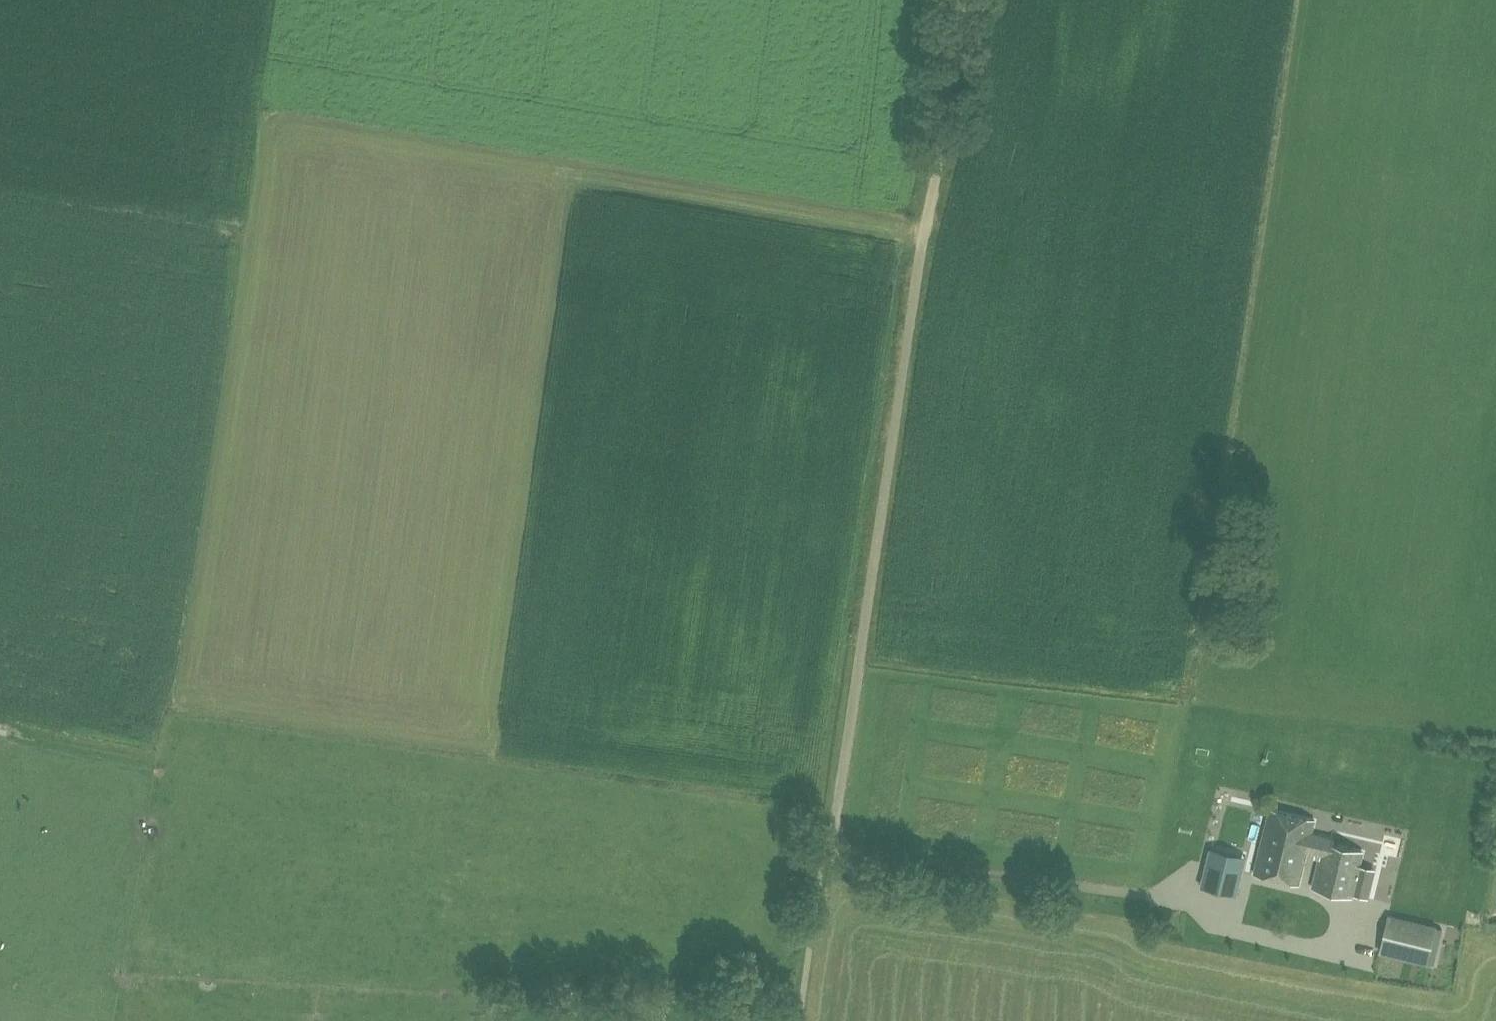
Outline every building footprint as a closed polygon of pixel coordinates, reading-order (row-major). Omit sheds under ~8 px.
[(1316,822),(1271,811),(1256,875),(1299,886),(1307,852),(1321,856),(1313,889),(1352,899),(1352,896),(1367,899),(1378,857),(1332,846),(1334,840),(1313,835),(1316,822)] [(1435,930),(1388,918),(1380,953),(1426,965),(1435,930)]
